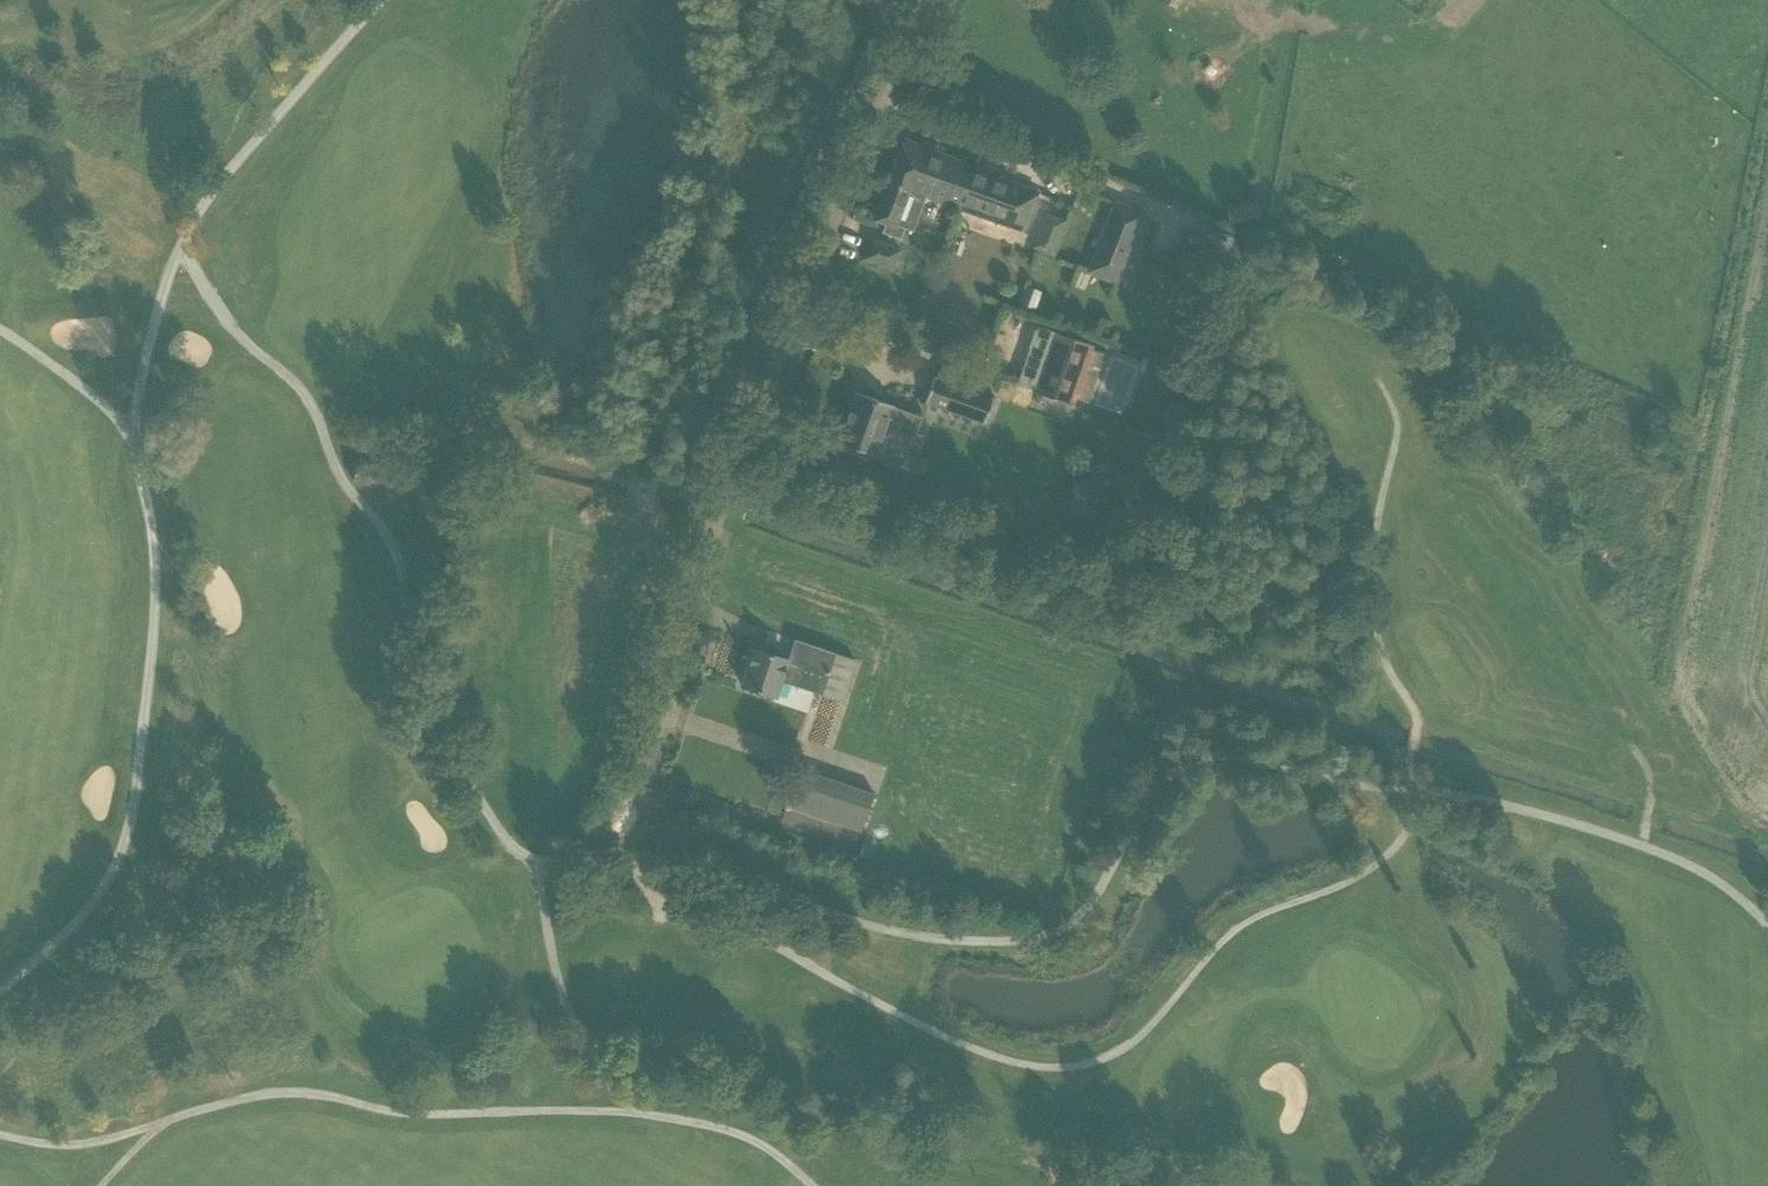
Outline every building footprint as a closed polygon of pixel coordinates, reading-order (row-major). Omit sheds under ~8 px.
[(972,166),(949,157),(904,140),(874,218),(886,223),(882,232),(900,239),(905,227),(912,229),(924,195),(957,207),(972,166)] [(1036,192),(972,166),(957,207),(1022,229),(1036,192)] [(1113,201),(1085,273),(1117,285),(1145,214),(1113,201)] [(1043,209),(1028,244),(1051,254),(1066,219),(1043,209)] [(1189,233),(1177,261),(1202,271),(1213,243),(1189,233)] [(863,259),(892,270),(900,250),(871,239),(863,259)] [(1025,286),(1017,307),(1032,312),(1040,291),(1025,286)] [(904,310),(891,322),(903,335),(916,323),(904,310)] [(1037,327),(1036,329),(1035,329),(1028,348),(1029,348),(1018,381),(1037,388),(1035,392),(1071,405),(1092,346),(1037,327)] [(941,365),(936,378),(934,378),(926,402),(984,422),(992,398),(966,389),(972,375),(941,365)] [(893,405),(855,392),(837,442),(842,444),(841,448),(856,453),(858,449),(875,455),(885,427),(914,437),(921,417),(893,407),(893,405)] [(795,639),(788,659),(754,648),(741,685),(777,697),(782,681),(843,701),(857,659),(795,639)] [(805,769),(791,809),(860,833),(874,793),(805,769)]
